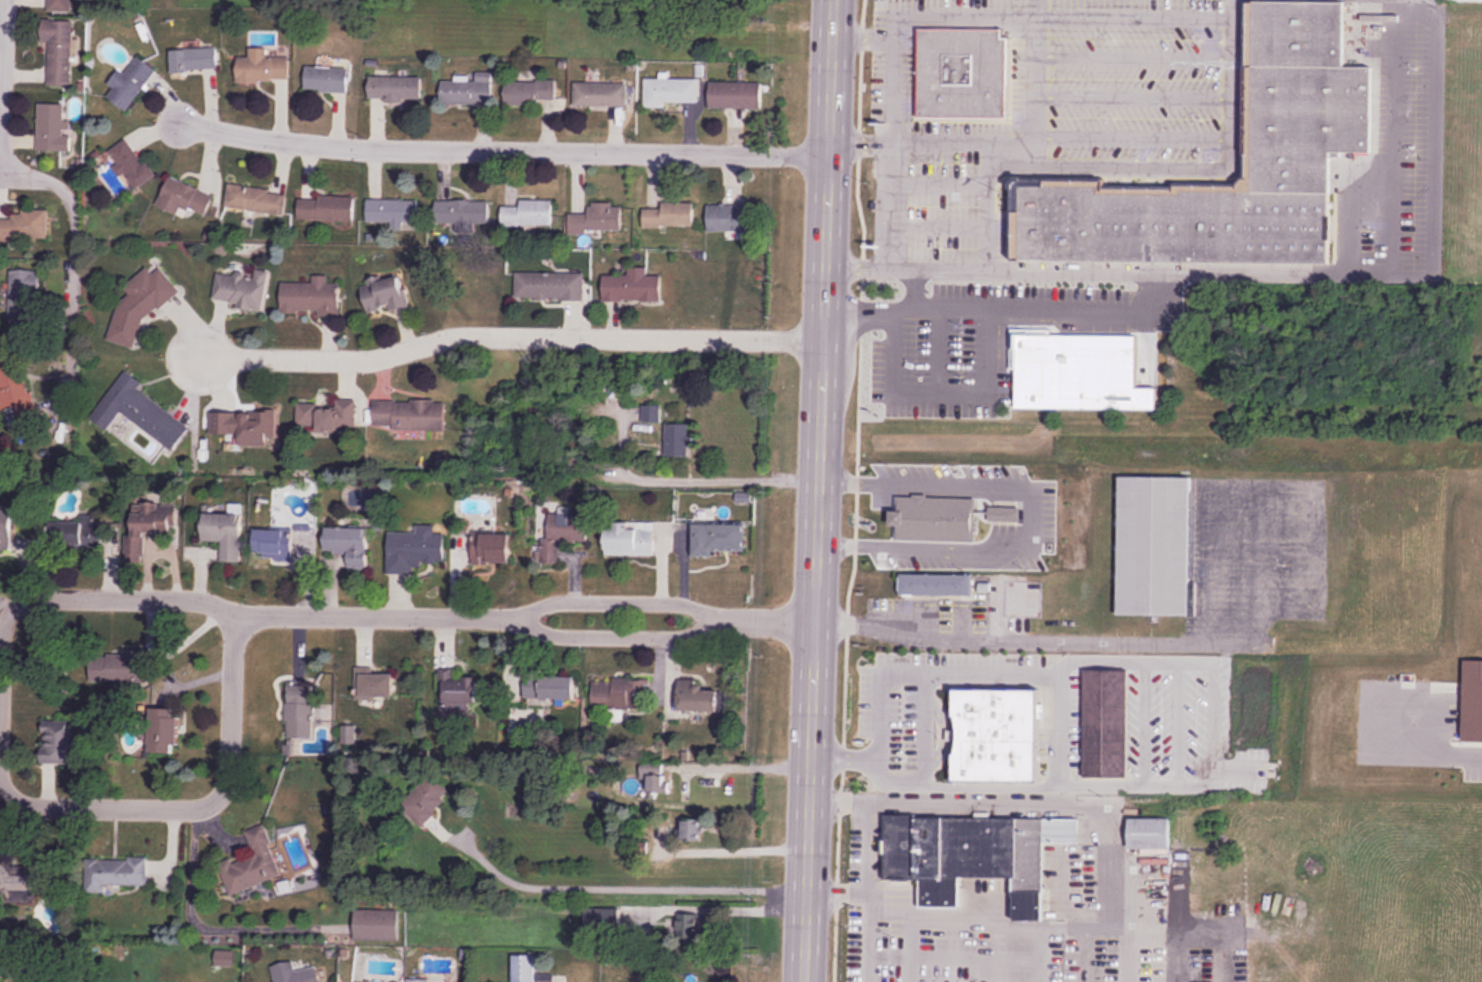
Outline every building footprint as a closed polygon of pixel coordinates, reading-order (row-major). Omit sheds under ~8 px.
[(73,11),(73,0),(44,0),(44,11),(73,11)] [(1250,62),(1344,64),(1344,1),(1298,0),(1251,0),(1250,62)] [(71,86),(72,20),(42,19),(41,42),(49,42),(48,85),(71,86)] [(918,118),(1008,119),(1008,37),(1003,37),(1003,29),(919,29),(918,118)] [(217,47),(171,47),(172,72),(217,72),(217,47)] [(267,48),(249,48),(249,57),(238,57),(237,80),(288,81),(289,56),(267,56),(267,48)] [(125,111),(156,70),(137,57),(124,75),(117,70),(106,83),(113,88),(107,97),(125,111)] [(1250,62),(1248,182),(1014,179),(1013,257),(1324,262),(1325,157),(1366,158),(1368,64),(1344,64),(1250,62)] [(305,91),(347,92),(347,67),(305,67),(305,91)] [(476,81),(441,81),(441,105),(493,105),(493,73),(476,73),(476,81)] [(422,77),(369,77),(369,102),(421,102),(422,77)] [(645,79),(645,106),(699,106),(699,79),(645,79)] [(556,104),(556,81),(505,81),(505,104),(556,104)] [(574,107),(626,107),(626,82),(574,82),(574,107)] [(761,82),(709,82),(709,109),(761,109),(761,82)] [(37,104),(37,152),(64,152),(64,104),(37,104)] [(112,168),(134,193),(155,174),(123,139),(107,153),(117,164),(112,168)] [(213,194),(167,179),(157,208),(182,216),(184,208),(206,215),(213,194)] [(285,214),(287,191),(228,186),(226,209),(285,214)] [(299,196),(299,221),(354,222),(354,197),(299,196)] [(366,225),(419,226),(420,201),(367,199),(366,225)] [(435,224),(486,225),(487,202),(435,201),(435,224)] [(552,201),(519,201),(519,207),(503,207),(503,226),(552,226),(552,201)] [(663,209),(644,209),(644,229),(694,228),(694,202),(662,202),(663,209)] [(621,231),(621,203),(588,203),(588,213),(569,213),(569,231),(621,231)] [(708,204),(708,231),(756,231),(756,204),(708,204)] [(0,215),(0,243),(37,243),(37,215),(0,215)] [(604,301),(662,301),(662,276),(647,276),(647,267),(629,267),(629,276),(604,276),(604,301)] [(119,304),(108,341),(134,349),(142,322),(180,291),(161,269),(153,276),(147,268),(124,287),(130,295),(119,304)] [(263,311),(269,272),(256,269),(254,279),(216,272),(211,302),(263,311)] [(38,271),(10,271),(9,325),(38,325),(38,271)] [(361,278),(366,314),(409,309),(405,272),(361,278)] [(584,272),(516,272),(516,299),(584,299),(584,272)] [(281,283),(281,313),(318,313),(318,316),(340,316),(340,283),(328,283),(328,275),(313,274),(313,283),(281,283)] [(1007,340),(1041,341),(1041,346),(1135,347),(1134,385),(1154,385),(1154,408),(1013,407),(1013,372),(1007,372),(1007,340)] [(24,366),(0,372),(0,404),(5,425),(37,417),(24,366)] [(137,391),(143,382),(124,370),(90,419),(107,431),(119,413),(174,451),(190,427),(137,391)] [(296,404),(296,432),(355,432),(355,400),(336,400),(336,404),(296,404)] [(445,400),(374,400),(373,429),(445,429),(445,400)] [(661,423),(661,403),(643,403),(643,423),(661,423)] [(225,412),(225,447),(268,446),(268,436),(275,436),(275,412),(225,412)] [(690,458),(690,424),(665,424),(665,458),(690,458)] [(1118,616),(1190,617),(1192,485),(1188,485),(1188,479),(1120,478),(1118,616)] [(959,492),(914,491),(913,497),(896,497),(895,540),(958,542),(959,492)] [(1021,502),(989,502),(989,521),(1021,521),(1021,502)] [(134,513),(132,563),(154,564),(155,538),(176,539),(177,505),(142,504),(142,513),(134,513)] [(241,504),(229,504),(229,513),(204,513),(204,547),(240,548),(241,504)] [(9,551),(10,508),(0,508),(0,551),(9,551)] [(587,542),(588,514),(544,514),(543,564),(559,564),(560,542),(587,542)] [(104,550),(104,522),(51,522),(51,550),(104,550)] [(694,522),(694,557),(741,557),(741,523),(694,522)] [(654,555),(654,523),(606,523),(606,555),(654,555)] [(348,571),(367,571),(367,528),(324,527),(324,554),(348,555),(348,571)] [(256,529),(255,560),(295,561),(295,546),(311,547),(312,531),(256,529)] [(388,532),(387,572),(444,572),(444,533),(388,532)] [(511,564),(511,536),(473,536),(473,565),(511,564)] [(969,575),(900,574),(900,595),(969,596),(969,575)] [(90,654),(90,683),(138,682),(138,654),(90,654)] [(1084,669),(1084,775),(1127,776),(1128,669),(1084,669)] [(361,699),(395,699),(395,671),(361,671),(361,699)] [(478,676),(455,676),(455,671),(438,671),(438,702),(478,702),(478,676)] [(576,675),(525,674),(524,699),(575,700),(576,675)] [(646,707),(647,679),(592,678),(592,706),(646,707)] [(722,711),(722,690),(696,689),(696,679),(678,678),(677,710),(722,711)] [(1041,688),(957,687),(957,779),(1040,780),(1041,688)] [(315,690),(286,690),(286,739),(314,739),(315,690)] [(173,754),(173,707),(149,707),(149,754),(173,754)] [(76,765),(75,720),(42,721),(42,765),(76,765)] [(670,793),(670,773),(660,773),(660,766),(641,766),(641,781),(648,781),(648,793),(670,793)] [(453,795),(433,773),(400,804),(420,826),(453,795)] [(1078,817),(885,814),(885,880),(921,880),(921,906),(961,907),(961,877),(1015,877),(1015,919),(1044,919),(1045,841),(1078,842),(1078,817)] [(1170,817),(1129,817),(1129,848),(1170,848),(1170,817)] [(684,818),(684,839),(701,839),(701,818),(684,818)] [(281,878),(264,825),(245,831),(253,853),(220,864),(229,894),(281,878)] [(105,885),(146,885),(146,858),(89,858),(89,892),(105,892),(105,885)] [(3,867),(3,890),(48,890),(48,867),(3,867)] [(355,940),(398,940),(398,909),(355,909),(355,940)] [(513,981),(535,981),(535,955),(513,955),(513,981)] [(276,981),(297,981),(295,969),(274,973),(276,981)]
